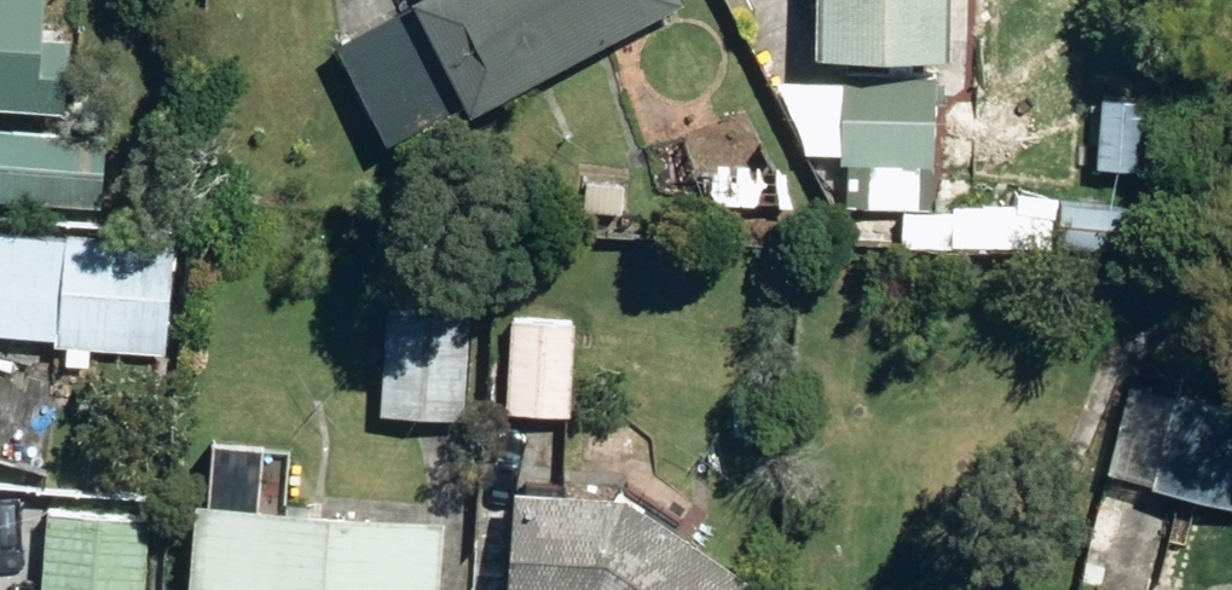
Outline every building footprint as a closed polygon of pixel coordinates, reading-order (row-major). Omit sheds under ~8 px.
[(327,45),(380,147),(453,110),(457,116),(676,5),(673,0),(401,0),(397,2),(400,7),(327,45)] [(944,0),(813,0),(811,50),(942,54),(944,0)] [(843,182),(926,186),(930,76),(841,72),(838,160),(844,160),(843,182)] [(101,206),(105,140),(0,133),(0,198),(101,206)] [(689,166),(698,209),(789,213),(781,171),(689,166)] [(570,220),(625,222),(627,185),(572,182),(570,220)] [(60,234),(51,345),(160,352),(169,243),(60,234)] [(377,415),(459,420),(466,318),(383,311),(377,415)] [(502,413),(567,418),(574,323),(509,319),(502,413)] [(1141,487),(1231,509),(1231,411),(1165,394),(1141,487)] [(8,469),(21,428),(0,423),(0,467),(8,469)] [(186,504),(179,589),(429,589),(434,523),(251,509),(256,447),(206,442),(201,505),(186,504)] [(750,588),(617,501),(514,494),(506,589),(749,589),(750,588)] [(148,516),(46,508),(39,589),(142,589),(148,516)]
